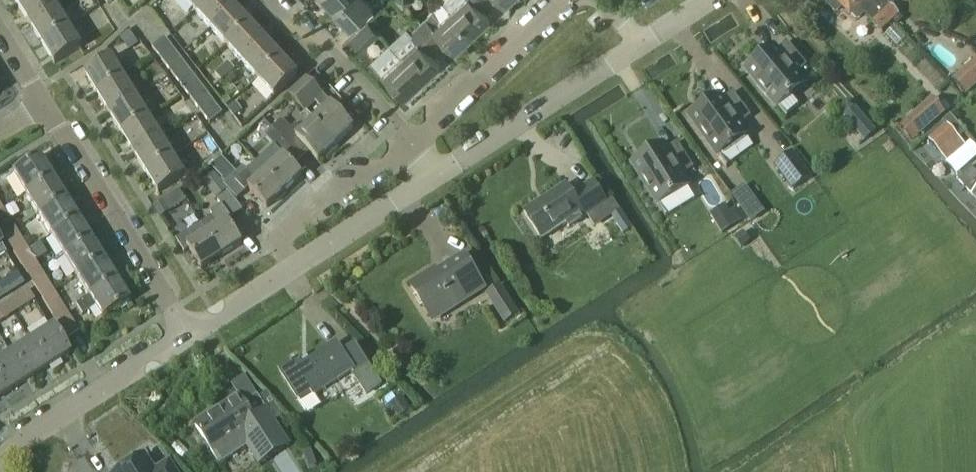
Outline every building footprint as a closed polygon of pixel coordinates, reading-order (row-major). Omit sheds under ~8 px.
[(29,24),(57,7),(53,0),(24,0),(17,4),(29,24)] [(208,0),(185,0),(196,11),(208,0)] [(228,0),(208,0),(196,11),(211,28),(235,7),(228,0)] [(333,9),(343,0),(325,0),(333,9)] [(333,9),(349,26),(372,6),(367,0),(343,0),(333,9)] [(450,11),(472,34),(490,18),(479,6),(485,0),(462,0),(450,11)] [(893,22),(872,0),(830,0),(827,3),(827,4),(836,13),(843,6),(857,21),(865,15),(882,33),(893,22)] [(893,22),(900,16),(891,7),(896,2),(894,0),(872,0),(893,22)] [(29,24),(41,44),(69,27),(57,7),(29,24)] [(250,24),(235,7),(211,28),(227,46),(250,24)] [(417,25),(436,45),(444,38),(455,50),(472,34),(450,11),(440,20),(432,11),(425,17),(417,25)] [(377,30),(368,22),(351,38),(359,47),(377,30)] [(266,41),(250,24),(227,46),(242,63),(266,41)] [(429,52),(436,45),(417,25),(410,32),(407,28),(389,44),(422,80),(440,64),(429,52)] [(69,27),(41,44),(54,64),(82,47),(69,27)] [(152,48),(157,54),(169,44),(165,38),(152,48)] [(281,58),(266,41),(242,63),(258,80),(281,58)] [(788,43),(778,52),(775,48),(762,60),(760,58),(746,69),(778,107),(792,96),(790,94),(804,82),(798,75),(807,67),(788,43)] [(174,50),(169,44),(157,54),(161,60),(174,50)] [(405,97),(422,80),(389,44),(371,60),(405,97)] [(179,57),(174,50),(161,60),(166,67),(179,57)] [(85,73),(98,94),(125,77),(113,57),(85,73)] [(166,67),(171,73),(184,63),(179,57),(166,67)] [(297,76),(281,58),(258,80),(274,97),(297,76)] [(951,81),(962,93),(975,81),(975,59),(951,81)] [(189,69),(184,63),(171,73),(176,79),(189,69)] [(189,69),(176,79),(181,86),(194,76),(189,69)] [(199,82),(194,76),(181,86),(186,92),(199,82)] [(98,94),(110,113),(137,96),(125,77),(98,94)] [(306,97),(315,88),(306,79),(289,94),(306,113),(314,106),(306,97)] [(191,98),(204,88),(199,82),(186,92),(191,98)] [(209,94),(204,88),(191,98),(196,104),(209,94)] [(733,92),(722,100),(721,97),(706,108),(705,106),(690,116),(719,156),(734,146),(732,144),(747,133),(741,125),(751,117),(733,92)] [(213,101),(209,94),(196,104),(200,111),(213,101)] [(110,113),(122,133),(149,116),(137,96),(110,113)] [(313,121),(334,145),(352,129),(323,97),(314,106),(321,114),(313,121)] [(933,98),(907,121),(920,136),(946,113),(933,98)] [(213,101),(200,111),(205,117),(218,107),(213,101)] [(223,113),(218,107),(205,117),(210,123),(223,113)] [(846,119),(867,142),(880,131),(859,107),(846,119)] [(122,133),(134,152),(161,136),(149,116),(122,133)] [(299,155),(306,148),(317,160),(334,145),(313,121),(302,130),(296,125),(292,129),(284,119),(274,128),(283,137),(299,155)] [(957,139),(945,126),(930,139),(941,153),(957,139)] [(134,152),(146,172),(174,155),(161,136),(134,152)] [(267,154),(258,162),(284,191),(302,174),(291,162),(299,155),(283,137),(279,140),(275,144),(276,145),(267,154)] [(677,142),(666,149),(665,147),(650,157),(648,154),(633,164),(660,206),(675,196),(673,194),(689,185),(683,176),(694,169),(677,142)] [(793,151),(774,166),(793,191),(812,176),(793,151)] [(174,155),(146,172),(158,192),(186,175),(174,155)] [(25,196),(52,179),(38,158),(12,174),(25,196)] [(244,167),(222,185),(228,193),(235,202),(245,193),(250,189),(266,207),(284,191),(258,162),(248,172),(244,167)] [(25,196),(38,216),(65,200),(52,179),(25,196)] [(566,186),(525,213),(542,240),(579,215),(582,220),(589,215),(605,205),(607,204),(593,182),(572,195),(566,186)] [(732,195),(751,221),(763,212),(744,186),(732,195)] [(211,213),(214,217),(203,224),(221,256),(241,243),(229,221),(231,220),(233,218),(242,211),(235,202),(228,193),(217,201),(221,206),(211,213)] [(65,200),(38,216),(51,236),(77,219),(65,200)] [(164,200),(154,207),(161,217),(171,211),(164,200)] [(712,215),(724,232),(743,220),(737,210),(733,212),(728,204),(712,215)] [(3,238),(16,230),(3,210),(0,212),(0,233),(3,238)] [(90,240),(77,219),(51,236),(63,256),(90,240)] [(203,224),(182,237),(177,240),(185,254),(190,251),(201,268),(221,256),(203,224)] [(16,230),(3,238),(16,258),(28,250),(16,230)] [(90,240),(63,256),(76,277),(103,260),(90,240)] [(41,271),(28,250),(16,258),(28,278),(41,271)] [(434,271),(411,286),(433,322),(485,290),(465,259),(438,276),(434,271)] [(116,281),(103,260),(76,277),(89,297),(116,281)] [(53,291),(41,271),(28,278),(41,299),(53,291)] [(23,286),(16,274),(0,284),(0,291),(4,298),(23,286)] [(129,301),(116,281),(89,297),(89,298),(75,307),(81,317),(96,308),(102,318),(129,301)] [(500,284),(485,294),(505,324),(520,315),(500,284)] [(14,315),(34,303),(27,291),(7,303),(14,315)] [(66,311),(53,291),(41,299),(53,319),(66,311)] [(14,315),(7,303),(0,307),(0,324),(14,315)] [(79,333),(66,311),(53,319),(67,340),(79,333)] [(47,368),(68,355),(51,328),(30,341),(47,368)] [(47,368),(30,341),(10,353),(27,380),(47,368)] [(314,396),(352,372),(354,375),(369,365),(354,343),(342,351),(337,343),(302,366),(298,360),(279,371),(306,413),(320,405),(314,396)] [(10,353),(0,360),(0,382),(7,393),(27,380),(10,353)] [(369,366),(353,376),(366,397),(382,387),(369,366)] [(286,440),(259,398),(246,407),(240,398),(224,409),(226,410),(197,429),(221,465),(255,443),(263,455),(286,440)] [(143,457),(120,471),(153,471),(143,457)]
